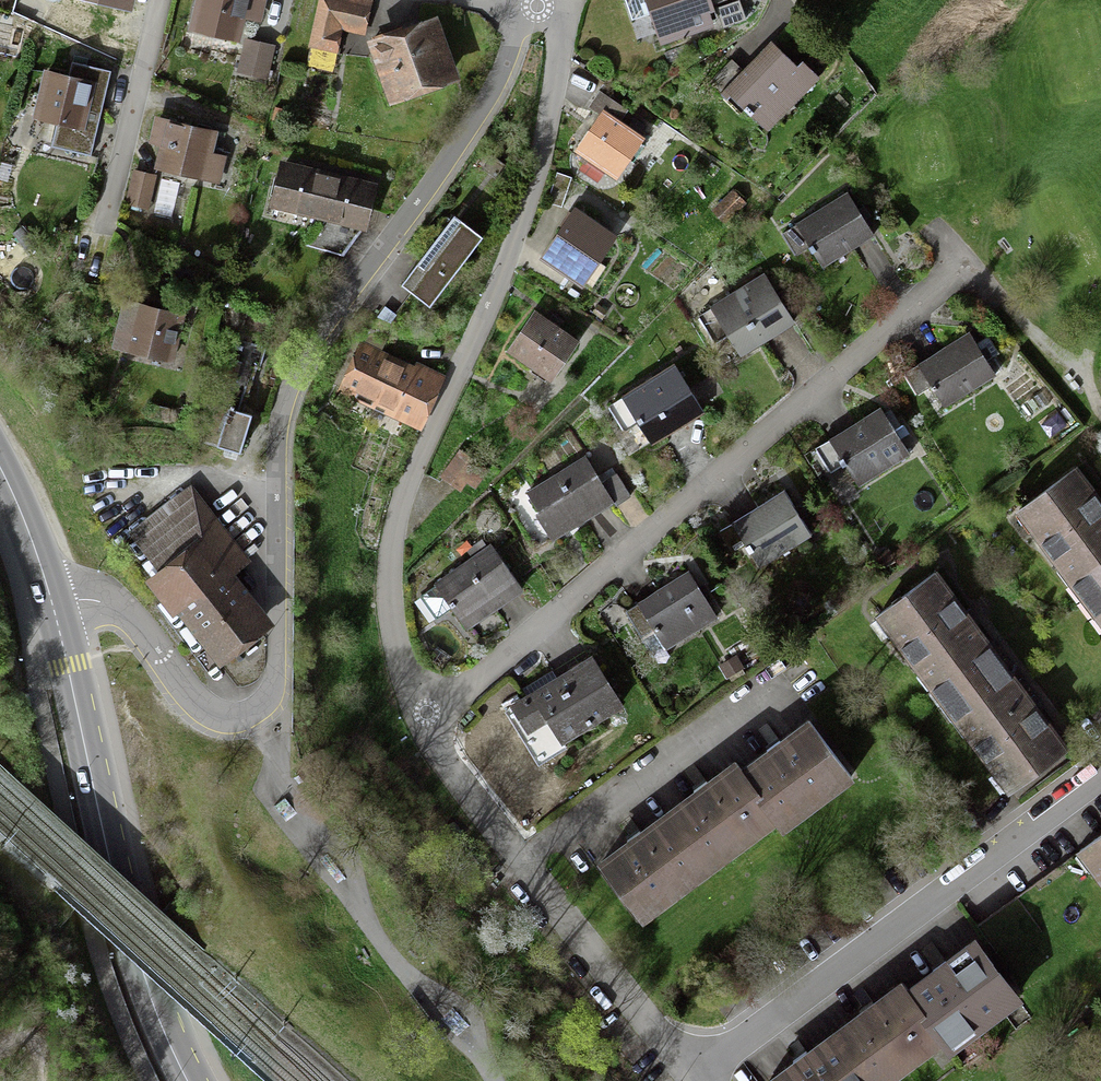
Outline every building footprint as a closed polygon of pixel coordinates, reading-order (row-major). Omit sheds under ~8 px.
[(242,41),(251,0),(199,0),(193,31),(242,41)] [(356,0),(320,0),(303,72),(334,79),(344,34),(370,40),(378,5),(356,0)] [(652,51),(705,33),(694,0),(634,0),(652,51)] [(375,48),(398,112),(467,87),(444,23),(375,48)] [(270,80),(278,48),(248,40),(240,73),(270,80)] [(713,98),(758,138),(800,92),(755,51),(713,98)] [(55,154),(93,161),(110,81),(48,68),(35,128),(59,133),(55,154)] [(581,160),(622,186),(649,144),(608,118),(581,160)] [(184,181),(222,190),(228,165),(215,162),(221,138),(156,123),(150,149),(167,153),(190,158),(184,181)] [(316,218),(327,175),(282,164),(271,207),(316,218)] [(127,204),(148,209),(156,176),(135,171),(127,204)] [(327,175),(316,218),(369,231),(380,188),(327,175)] [(791,231),(818,273),(870,240),(843,198),(791,231)] [(407,281),(434,302),(486,234),(459,214),(407,281)] [(543,268),(586,297),(621,244),(578,216),(543,268)] [(714,316),(744,360),(789,329),(759,285),(714,316)] [(114,357),(177,370),(187,321),(124,308),(114,357)] [(510,359),(553,388),(580,349),(537,319),(510,359)] [(197,444),(233,452),(257,343),(221,335),(197,444)] [(1005,392),(979,347),(929,375),(955,420),(1005,392)] [(446,385),(370,353),(348,405),(423,438),(446,385)] [(650,448),(702,418),(676,373),(624,402),(650,448)] [(826,451),(858,496),(907,462),(874,417),(826,451)] [(587,461),(527,496),(554,542),(614,506),(587,461)] [(1100,585),(1100,508),(1072,470),(1014,514),(1081,601),(1100,585)] [(192,492),(134,539),(165,578),(155,587),(224,673),(277,631),(239,583),(255,571),(192,492)] [(737,531),(763,571),(807,542),(781,502),(737,531)] [(490,551),(434,591),(466,636),(522,595),(490,551)] [(638,610),(668,654),(702,630),(695,621),(713,609),(689,575),(638,610)] [(943,704),(999,661),(933,575),(877,617),(943,704)] [(1081,601),(1100,627),(1100,585),(1081,601)] [(591,661),(511,710),(533,745),(554,733),(563,747),(621,711),(591,661)] [(999,661),(943,704),(1009,789),(1065,747),(999,661)] [(812,723),(745,771),(776,814),(784,825),(851,777),(812,723)] [(705,865),(776,814),(745,771),(740,764),(669,815),(705,865)] [(638,915),(705,865),(669,815),(602,865),(638,915)] [(1078,850),(1099,878),(1100,880),(1100,833),(1078,850)] [(1078,850),(1017,896),(1038,923),(1099,878),(1078,850)] [(1038,923),(1017,896),(978,925),(998,953),(1038,923)] [(908,992),(942,1037),(953,1051),(1021,1000),(976,941),(908,992)] [(870,1080),(883,1080),(942,1037),(908,992),(901,982),(833,1032),(870,1080)] [(833,1032),(768,1080),(870,1080),(833,1032)]
